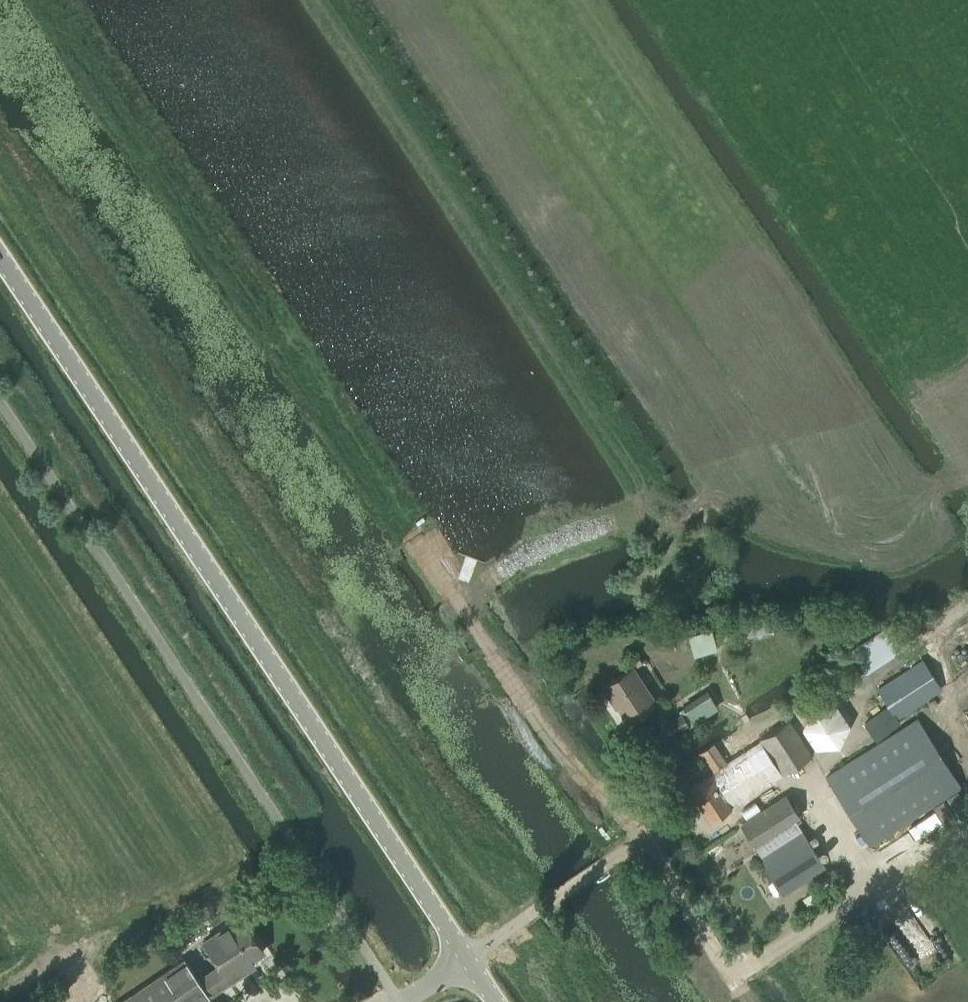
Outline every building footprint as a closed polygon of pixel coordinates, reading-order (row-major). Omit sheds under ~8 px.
[(693,657),(717,650),(711,630),(687,637),(693,657)] [(897,719),(940,690),(921,662),(878,691),(887,706),(865,723),(876,740),(900,723),(897,719)] [(629,720),(654,704),(633,671),(605,689),(613,703),(616,701),(629,720)] [(694,724),(715,711),(706,697),(685,710),(686,712),(665,726),(672,736),(693,723),(694,724)] [(710,774),(687,788),(708,821),(810,757),(789,722),(760,740),(761,742),(728,763),(715,744),(697,755),(698,756),(710,774)] [(867,843),(956,786),(916,722),(827,779),(867,843)] [(799,817),(784,795),(739,824),(754,847),(799,817)] [(761,857),(758,859),(782,896),(826,868),(802,830),(761,857)] [(209,995),(248,969),(244,964),(263,951),(240,916),(203,940),(220,964),(198,979),(184,958),(118,1001),(213,1001),(209,995)] [(551,916),(546,920),(551,926),(556,922),(551,916)]
